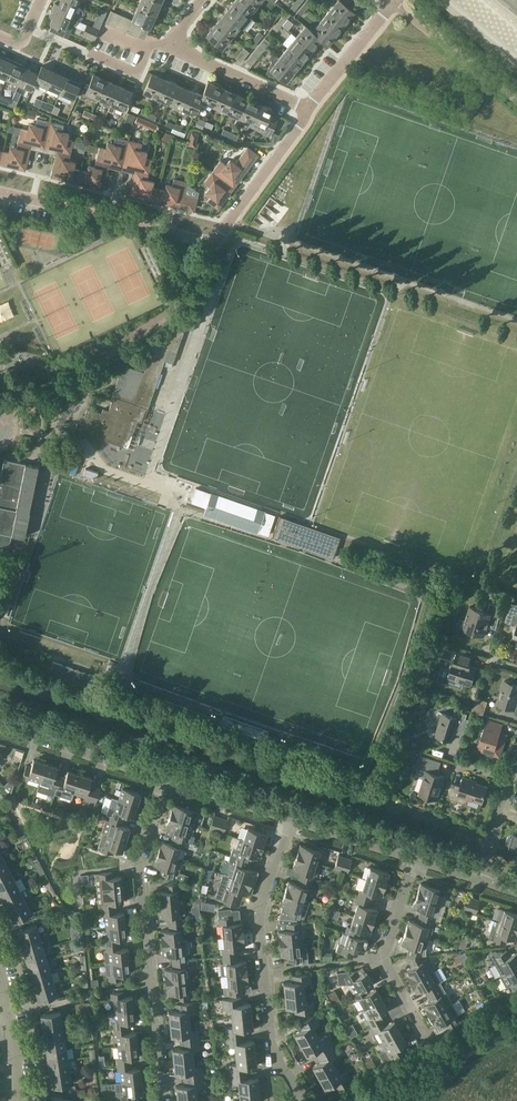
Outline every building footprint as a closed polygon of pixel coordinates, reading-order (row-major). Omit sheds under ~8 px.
[(52,9),(77,21),(80,15),(74,12),(77,5),(66,0),(61,0),(59,4),(55,3),(52,9)] [(138,7),(156,15),(157,15),(160,8),(159,8),(162,3),(155,0),(141,0),(138,7)] [(251,0),(235,0),(233,2),(248,15),(257,5),(251,0)] [(302,5),(306,9),(311,3),(307,0),(306,0),(302,5)] [(329,10),(345,23),(354,12),(346,5),(340,1),(338,0),(337,0),(329,10)] [(516,66),(516,0),(436,0),(516,66)] [(294,10),(299,4),(295,1),(290,7),(294,10)] [(233,2),(224,13),(240,26),(248,15),(233,2)] [(301,15),(306,9),(302,5),(297,12),(301,15)] [(138,7),(132,20),(137,22),(143,25),(150,28),(151,28),(152,28),(155,21),(154,21),(156,15),(138,7)] [(75,26),(77,21),(52,9),(50,15),(53,17),(50,24),(57,27),(57,28),(58,28),(57,30),(56,33),(62,36),(62,35),(61,35),(64,30),(66,31),(69,23),(75,26)] [(276,10),(271,16),(275,20),(280,14),(276,10)] [(345,23),(329,10),(320,20),(336,34),(345,23)] [(106,23),(113,26),(118,14),(112,11),(106,23)] [(240,26),(224,13),(215,24),(231,37),(240,26)] [(98,14),(93,27),(99,30),(102,23),(105,17),(98,14)] [(113,26),(119,29),(124,17),(118,14),(113,26)] [(283,15),(278,22),(281,25),(287,18),(283,15)] [(271,16),(266,23),(270,26),(275,20),(271,16)] [(119,29),(125,31),(130,19),(124,17),(119,29)] [(137,22),(132,20),(130,19),(125,31),(131,34),(137,22)] [(327,45),(336,34),(320,20),(312,31),(321,39),(320,39),(327,45)] [(138,37),(143,25),(137,22),(131,34),(137,37),(138,37)] [(276,31),(281,25),(278,22),(272,28),(276,31)] [(209,29),(210,30),(206,35),(215,42),(222,47),(222,48),(231,37),(215,24),(214,24),(209,29)] [(82,34),(95,40),(99,30),(93,27),(86,25),(82,34)] [(305,26),(296,36),(306,44),(312,49),(320,39),(321,39),(312,31),(305,26)] [(259,32),(254,38),(258,41),(263,35),(259,32)] [(287,47),(303,60),(312,49),(306,44),(296,36),(287,47)] [(253,48),(258,41),(254,38),(249,44),(253,48)] [(265,38),(260,43),(266,47),(270,42),(265,38)] [(215,42),(212,46),(219,51),(222,47),(215,42)] [(257,58),(266,47),(260,43),(252,53),(257,58)] [(287,47),(279,57),(279,58),(294,71),(303,60),(287,47)] [(249,52),(244,48),(235,58),(241,62),(249,52)] [(273,77),(276,74),(285,81),(294,71),(279,58),(279,57),(273,53),(268,58),(271,61),(266,74),(273,77)] [(6,79),(13,63),(1,58),(0,59),(0,76),(6,79)] [(18,84),(19,84),(26,69),(13,63),(6,79),(13,82),(10,88),(16,90),(18,84)] [(42,66),(38,74),(35,82),(48,88),(52,78),(55,72),(54,72),(42,66)] [(65,82),(67,78),(69,74),(56,68),(54,72),(55,72),(52,78),(48,88),(60,93),(65,82)] [(31,90),(35,82),(38,74),(26,69),(19,84),(31,90)] [(143,91),(156,97),(164,79),(151,73),(143,91)] [(82,79),(69,74),(67,78),(65,82),(60,93),(73,99),(80,83),(82,79)] [(96,102),(98,98),(106,80),(93,74),(86,90),(84,89),(80,98),(85,100),(86,98),(96,102)] [(164,79),(156,97),(153,103),(157,105),(160,104),(162,100),(169,103),(177,85),(176,84),(177,83),(170,80),(169,81),(164,79)] [(109,107),(111,104),(119,85),(106,80),(98,98),(104,101),(102,104),(109,107)] [(201,100),(213,106),(221,87),(208,81),(202,96),(203,96),(201,100)] [(132,91),(119,85),(111,104),(109,107),(108,110),(113,113),(116,106),(123,110),(124,107),(128,109),(130,104),(127,102),(132,91)] [(169,103),(182,108),(190,90),(177,85),(169,103)] [(213,106),(226,111),(234,93),(221,87),(213,106)] [(195,114),(201,100),(203,96),(202,96),(190,90),(182,108),(195,114)] [(226,111),(239,117),(247,98),(234,93),(226,111)] [(4,103),(9,106),(12,100),(7,97),(4,103)] [(34,105),(39,107),(42,101),(36,98),(34,105)] [(251,100),(247,98),(239,117),(251,123),(260,104),(258,103),(259,102),(252,99),(251,100)] [(264,106),(260,104),(251,123),(250,126),(270,135),(277,119),(269,115),(272,109),(271,109),(272,108),(265,105),(264,106)] [(146,127),(149,121),(137,116),(135,122),(146,127)] [(43,152),(51,122),(37,118),(36,124),(29,122),(27,129),(21,128),(18,142),(32,145),(31,149),(43,152)] [(57,151),(70,154),(72,146),(74,141),(68,139),(69,132),(62,131),(64,125),(51,122),(43,152),(56,155),(57,151)] [(164,131),(161,138),(167,141),(170,134),(164,131)] [(191,132),(189,142),(195,143),(198,133),(191,132)] [(107,141),(105,148),(99,147),(96,160),(110,164),(109,167),(121,170),(128,140),(115,137),(114,143),(107,141)] [(135,170),(148,173),(152,160),(146,158),(147,151),(140,150),(142,144),(128,140),(121,170),(134,174),(135,170)] [(0,160),(0,165),(25,171),(31,149),(32,145),(18,142),(17,147),(10,145),(8,152),(2,151),(0,160)] [(220,160),(213,171),(235,187),(258,155),(247,147),(235,162),(230,158),(225,164),(220,160)] [(77,184),(80,170),(74,168),(76,161),(69,160),(70,154),(57,151),(56,155),(50,177),(77,184)] [(110,164),(96,160),(94,166),(88,164),(86,171),(80,170),(77,184),(103,190),(109,167),(110,164)] [(155,202),(158,189),(152,187),(154,180),(147,179),(148,173),(135,170),(134,174),(128,196),(155,202)] [(218,209),(235,187),(213,171),(204,182),(209,186),(205,192),(210,196),(207,201),(218,209)] [(165,183),(164,190),(158,189),(155,202),(181,209),(184,195),(187,182),(174,179),(172,185),(165,183)] [(197,198),(184,195),(181,209),(194,212),(197,198)] [(154,344),(152,349),(144,372),(123,365),(111,400),(108,410),(103,409),(102,413),(88,408),(85,416),(86,417),(84,423),(82,422),(80,431),(103,439),(128,448),(130,443),(134,444),(137,435),(133,434),(138,420),(141,421),(146,408),(147,409),(164,360),(173,363),(177,352),(183,331),(171,327),(164,347),(154,344)] [(0,480),(0,544),(9,546),(11,535),(25,537),(30,512),(29,511),(38,466),(4,459),(0,480)] [(204,513),(256,531),(264,510),(199,488),(197,494),(209,498),(204,513)] [(275,515),(264,511),(257,531),(268,535),(275,515)] [(340,537),(279,516),(272,537),(333,558),(340,537)] [(490,602),(487,611),(470,606),(463,628),(485,635),(489,622),(497,624),(503,606),(490,602)] [(516,625),(513,639),(516,640),(516,605),(511,603),(505,622),(516,625)] [(428,651),(437,653),(439,644),(431,642),(428,651)] [(440,646),(437,654),(450,658),(452,659),(452,661),(450,666),(451,669),(448,677),(463,681),(462,682),(470,685),(476,667),(470,665),(473,656),(453,650),(440,646)] [(49,673),(88,687),(92,675),(54,661),(49,673)] [(504,680),(497,703),(515,709),(516,702),(516,684),(504,680)] [(483,714),(487,701),(476,698),(472,711),(483,714)] [(412,719),(415,710),(410,709),(407,717),(412,719)] [(453,716),(443,713),(436,735),(452,741),(459,718),(465,720),(467,714),(455,710),(453,716)] [(500,757),(506,737),(499,735),(503,725),(488,720),(485,727),(482,726),(477,741),(480,742),(480,744),(483,745),(481,751),(500,757)] [(409,747),(411,739),(407,738),(409,733),(401,730),(397,743),(409,747)] [(4,757),(8,758),(12,747),(0,743),(0,760),(4,757)] [(399,754),(402,753),(404,748),(397,746),(395,753),(399,754)] [(441,761),(420,755),(416,768),(426,771),(419,793),(438,799),(442,789),(441,788),(445,776),(439,774),(439,772),(438,769),(441,761)] [(44,768),(46,763),(34,759),(31,767),(26,765),(22,778),(28,780),(29,778),(40,782),(42,774),(44,768)] [(58,767),(46,763),(44,768),(42,774),(40,782),(38,790),(54,795),(56,789),(60,776),(55,774),(58,767)] [(60,776),(56,789),(62,791),(63,789),(74,793),(80,774),(68,770),(66,778),(60,776)] [(90,800),(94,787),(90,786),(92,778),(80,774),(74,793),(85,796),(84,798),(90,800)] [(452,783),(448,798),(466,804),(478,807),(479,802),(482,803),(487,786),(472,781),(472,780),(464,777),(461,786),(452,783)] [(5,785),(11,792),(15,781),(11,780),(5,785)] [(100,789),(94,787),(90,800),(96,802),(100,789)] [(141,794),(122,788),(122,789),(118,799),(137,805),(141,794)] [(133,818),(137,805),(118,799),(112,797),(107,814),(111,816),(124,820),(126,815),(133,818)] [(173,804),(170,816),(189,822),(195,824),(198,812),(173,804)] [(210,829),(216,831),(221,817),(214,815),(210,829)] [(122,825),(124,820),(111,816),(109,821),(106,820),(102,832),(107,834),(126,839),(130,828),(122,825)] [(174,831),(172,837),(185,841),(189,843),(193,844),(195,837),(191,835),(195,824),(189,822),(170,816),(166,828),(174,831)] [(228,820),(221,817),(216,831),(223,833),(228,820)] [(248,828),(244,839),(263,846),(267,834),(248,828)] [(122,852),(126,839),(107,834),(104,845),(102,844),(100,850),(113,854),(115,849),(122,852)] [(513,835),(512,837),(512,836),(510,837),(509,837),(508,838),(507,839),(506,840),(507,842),(507,844),(508,845),(509,845),(509,847),(516,850),(516,836),(513,835)] [(183,860),(177,859),(181,848),(183,848),(185,841),(172,837),(170,843),(162,841),(158,853),(183,861),(183,860)] [(259,858),(263,846),(244,839),(239,838),(236,849),(233,848),(230,855),(236,857),(249,861),(255,863),(257,857),(259,858)] [(296,857),(316,863),(320,851),(300,844),(296,857)] [(174,878),(176,871),(179,872),(183,861),(158,853),(154,865),(164,868),(163,868),(162,868),(160,874),(174,878)] [(249,861),(236,857),(230,855),(228,863),(230,863),(227,875),(232,876),(252,882),(255,883),(258,872),(253,870),(255,863),(249,861)] [(340,871),(341,868),(345,857),(338,855),(334,869),(340,871)] [(314,875),(313,874),(316,863),(296,857),(293,869),(301,871),(299,878),(312,882),(312,881),(313,878),(314,875)] [(352,860),(345,857),(341,868),(340,871),(348,873),(352,860)] [(10,870),(4,859),(0,861),(0,875),(10,870)] [(370,867),(369,868),(366,879),(385,885),(389,873),(370,867)] [(15,880),(10,870),(0,875),(0,888),(15,880)] [(113,872),(98,873),(95,873),(97,891),(102,891),(122,889),(121,876),(113,877),(113,872)] [(255,883),(252,882),(232,876),(227,875),(224,874),(216,899),(239,906),(242,899),(244,900),(246,894),(251,896),(255,883)] [(285,893),(304,900),(305,895),(309,896),(312,895),(313,891),(312,889),(310,888),(312,882),(299,878),(297,884),(289,881),(285,893)] [(360,889),(358,897),(371,901),(373,894),(381,897),(385,885),(366,879),(362,890),(360,889)] [(3,900),(21,891),(15,880),(0,888),(0,894),(3,900)] [(345,884),(338,881),(336,888),(343,891),(345,884)] [(158,904),(178,902),(177,891),(180,891),(179,883),(165,885),(165,891),(157,892),(158,904)] [(421,883),(417,895),(436,901),(442,903),(444,904),(446,897),(438,895),(440,889),(421,883)] [(123,902),(122,889),(102,891),(97,891),(99,909),(102,909),(116,907),(115,902),(123,902)] [(3,900),(8,911),(26,902),(21,891),(3,900)] [(283,906),(279,918),(297,920),(298,917),(300,918),(304,919),(309,901),(304,900),(285,893),(281,905),(283,906)] [(421,910),(419,916),(433,921),(436,922),(442,903),(436,901),(417,895),(413,907),(421,910)] [(462,910),(469,912),(473,898),(466,896),(462,910)] [(371,901),(358,897),(356,903),(358,904),(354,916),(373,922),(377,910),(369,907),(371,901)] [(480,900),(473,898),(469,912),(475,914),(480,900)] [(32,913),(26,902),(8,911),(14,922),(32,913)] [(168,916),(169,923),(183,921),(182,914),(180,914),(178,902),(158,904),(159,917),(168,916)] [(116,907),(102,909),(102,915),(105,915),(106,926),(126,925),(124,912),(116,913),(116,907)] [(340,911),(330,908),(327,916),(338,919),(340,911)] [(501,922),(516,927),(516,914),(504,910),(501,922)] [(370,934),(373,922),(354,916),(351,927),(348,926),(346,933),(359,937),(361,931),(370,934)] [(431,927),(433,921),(419,916),(417,923),(409,920),(405,932),(424,938),(429,940),(433,927),(431,927)] [(222,925),(223,937),(232,936),(237,935),(244,935),(242,922),(234,923),(233,917),(219,918),(220,925),(222,925)] [(278,931),(279,943),(300,941),(299,930),(301,929),(301,922),(297,922),(297,920),(279,918),(280,923),(287,924),(288,930),(278,931)] [(501,922),(494,920),(489,938),(506,944),(508,937),(516,940),(516,938),(516,927),(501,922)] [(183,929),(183,921),(169,923),(169,930),(161,930),(162,943),(182,941),(181,929),(183,929)] [(18,930),(21,942),(40,936),(37,925),(18,930)] [(105,945),(120,943),(119,938),(127,937),(126,925),(106,926),(107,938),(105,939),(105,945)] [(429,940),(424,938),(405,932),(401,944),(410,947),(406,957),(422,956),(426,955),(426,950),(429,940)] [(336,951),(353,956),(355,950),(364,953),(367,940),(359,937),(346,933),(348,934),(345,945),(339,944),(336,951)] [(245,947),(244,935),(237,935),(232,936),(223,937),(224,949),(222,949),(223,956),(237,955),(236,948),(245,947)] [(21,942),(25,953),(44,948),(40,936),(21,942)] [(463,936),(459,948),(466,950),(470,938),(463,936)] [(172,955),(172,961),(186,960),(186,953),(189,952),(188,940),(182,941),(162,943),(163,956),(172,955)] [(301,953),(300,941),(279,943),(281,956),(289,955),(290,962),(292,962),(292,965),(307,963),(306,953),(301,953)] [(109,962),(129,960),(128,948),(120,949),(120,943),(105,945),(106,950),(104,950),(105,963),(109,962)] [(25,953),(28,965),(47,959),(44,948),(25,953)] [(506,973),(516,966),(516,952),(510,956),(506,950),(502,953),(501,951),(496,952),(496,950),(487,955),(487,957),(492,966),(495,964),(501,975),(506,973)] [(458,955),(462,961),(466,958),(468,957),(464,952),(462,953),(458,955)] [(227,975),(247,973),(246,961),(238,962),(237,955),(223,956),(224,963),(220,963),(222,976),(227,975)] [(458,955),(453,958),(456,964),(461,961),(458,955)] [(404,971),(410,982),(428,972),(432,970),(432,969),(426,959),(424,960),(422,956),(406,957),(412,967),(404,971)] [(28,965),(32,976),(51,971),(47,959),(28,965)] [(109,981),(123,979),(123,974),(130,973),(129,960),(109,962),(111,974),(108,974),(109,981)] [(164,969),(166,981),(186,979),(185,968),(187,967),(186,960),(172,961),(173,968),(164,969)] [(513,991),(516,989),(516,966),(506,973),(501,975),(500,976),(506,987),(510,985),(513,991)] [(432,970),(428,972),(410,982),(416,993),(424,989),(427,994),(440,987),(443,986),(433,969),(432,969),(432,970)] [(347,984),(353,993),(356,992),(356,993),(366,988),(373,984),(367,972),(359,976),(356,970),(350,974),(350,972),(338,973),(339,985),(347,984)] [(32,976),(35,988),(54,982),(51,971),(32,976)] [(251,973),(247,973),(227,975),(228,987),(226,987),(227,995),(241,993),(240,987),(252,986),(251,973)] [(283,983),(285,995),(305,993),(304,984),(311,984),(310,973),(291,975),(292,982),(283,983)] [(176,993),(176,1000),(190,998),(190,992),(191,992),(189,979),(186,979),(166,981),(167,994),(176,993)] [(58,994),(54,982),(35,988),(39,1000),(58,994)] [(443,986),(440,987),(427,994),(430,1000),(423,1005),(429,1016),(447,1006),(452,1003),(443,986)] [(368,992),(366,988),(356,993),(356,992),(353,993),(356,1000),(359,999),(364,1008),(362,1010),(382,999),(376,988),(368,992)] [(134,1008),(133,996),(125,997),(125,992),(110,993),(111,999),(113,999),(114,1010),(134,1008)] [(305,993),(285,995),(286,1008),(294,1007),(295,1013),(314,1011),(313,1001),(305,1002),(305,993)] [(231,1009),(232,1017),(252,1015),(251,1003),(242,1004),(241,997),(222,999),(223,1009),(231,1009)] [(362,1010),(371,1026),(383,1019),(381,1014),(388,1010),(382,999),(362,1010)] [(485,1006),(482,1000),(475,1004),(478,1009),(485,1006)] [(169,1011),(170,1024),(190,1022),(189,1013),(197,1012),(196,1002),(177,1004),(177,1010),(169,1011)] [(447,1006),(429,1016),(435,1026),(443,1022),(446,1028),(458,1021),(455,1015),(458,1014),(452,1003),(447,1006)] [(137,1008),(134,1008),(114,1010),(116,1022),(113,1023),(114,1028),(128,1027),(128,1022),(139,1021),(137,1008)] [(41,1014),(43,1027),(63,1024),(61,1011),(41,1014)] [(225,1027),(226,1037),(245,1035),(244,1029),(253,1028),(252,1015),(232,1017),(233,1026),(225,1027)] [(315,1015),(299,1024),(302,1030),(294,1034),(300,1045),(318,1035),(314,1027),(320,1024),(315,1015)] [(386,1025),(383,1019),(371,1026),(380,1042),(400,1031),(394,1021),(386,1025)] [(191,1031),(190,1022),(170,1024),(171,1036),(180,1035),(180,1041),(199,1039),(198,1030),(191,1031)] [(64,1035),(63,1024),(43,1027),(45,1038),(64,1035)] [(129,1033),(128,1027),(114,1028),(114,1034),(117,1034),(118,1046),(138,1044),(136,1032),(129,1033)] [(406,1043),(400,1031),(380,1042),(390,1060),(408,1050),(404,1044),(406,1043)] [(45,1038),(46,1050),(66,1047),(64,1035),(45,1038)] [(235,1046),(235,1055),(256,1053),(254,1040),(246,1041),(245,1035),(226,1037),(227,1046),(235,1046)] [(314,1051),(317,1057),(333,1047),(329,1039),(322,1043),(318,1035),(300,1045),(307,1056),(314,1051)] [(200,1049),(199,1039),(180,1041),(181,1047),(172,1048),(174,1061),(194,1059),(193,1050),(200,1049)] [(117,1058),(117,1064),(132,1063),(131,1057),(139,1057),(138,1044),(118,1046),(119,1058),(117,1058)] [(68,1059),(66,1047),(46,1050),(48,1062),(68,1059)] [(312,1066),(319,1077),(336,1067),(332,1060),(338,1056),(333,1047),(317,1057),(320,1062),(312,1066)] [(257,1065),(256,1053),(235,1055),(236,1064),(229,1064),(230,1074),(249,1072),(248,1066),(257,1065)] [(48,1062),(50,1074),(70,1071),(68,1059),(48,1062)] [(195,1068),(194,1059),(174,1061),(175,1073),(183,1072),(184,1078),(203,1077),(202,1067),(195,1068)] [(372,1059),(365,1062),(369,1070),(376,1066),(372,1059)] [(132,1068),(132,1063),(117,1064),(118,1071),(120,1070),(121,1082),(141,1080),(140,1067),(132,1068)] [(336,1067),(319,1077),(325,1088),(332,1084),(335,1090),(352,1080),(347,1071),(340,1075),(336,1067)] [(72,1084),(70,1071),(50,1074),(52,1087),(72,1084)] [(238,1083),(239,1092),(259,1090),(258,1077),(249,1078),(249,1072),(230,1074),(231,1083),(238,1083)] [(176,1085),(177,1098),(197,1096),(196,1087),(204,1086),(203,1077),(184,1078),(185,1084),(176,1085)] [(142,1092),(141,1080),(121,1082),(115,1082),(116,1095),(120,1095),(121,1100),(135,1099),(135,1093),(142,1092)] [(259,1090),(239,1092),(240,1100),(236,1100),(260,1100),(259,1090)]
